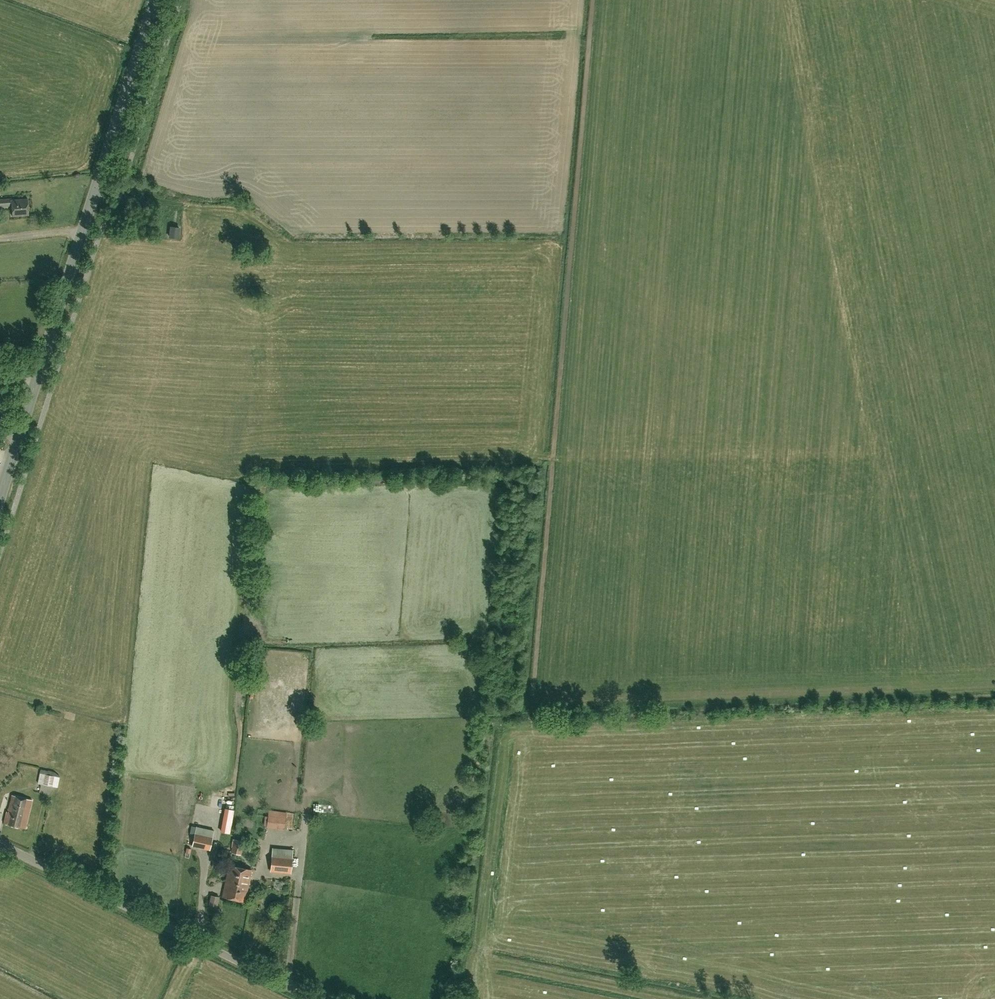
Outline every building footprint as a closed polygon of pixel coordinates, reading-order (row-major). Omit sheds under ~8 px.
[(11,198),(0,199),(0,206),(11,205),(12,216),(29,215),(27,198),(11,200),(11,198)] [(178,238),(179,228),(170,227),(169,237),(178,238)] [(58,787),(60,777),(60,776),(53,771),(45,769),(40,768),(37,783),(43,785),(58,787)] [(6,811),(13,813),(14,812),(20,814),(21,808),(29,810),(32,800),(11,795),(7,811),(6,811)] [(232,821),(232,805),(223,805),(224,821),(232,821)] [(13,813),(6,811),(3,823),(14,826),(24,829),(29,810),(21,808),(20,814),(14,812),(13,813)] [(280,814),(268,813),(267,826),(286,826),(286,810),(280,810),(280,814)] [(217,831),(213,843),(221,845),(224,833),(217,831)] [(210,850),(212,838),(194,834),(192,846),(210,850)] [(230,852),(240,855),(244,841),(234,839),(230,852)] [(292,858),(272,856),(271,856),(270,870),(291,872),(292,858)] [(247,890),(252,870),(229,865),(225,885),(247,890)] [(245,901),(247,890),(225,885),(222,896),(245,901)]
